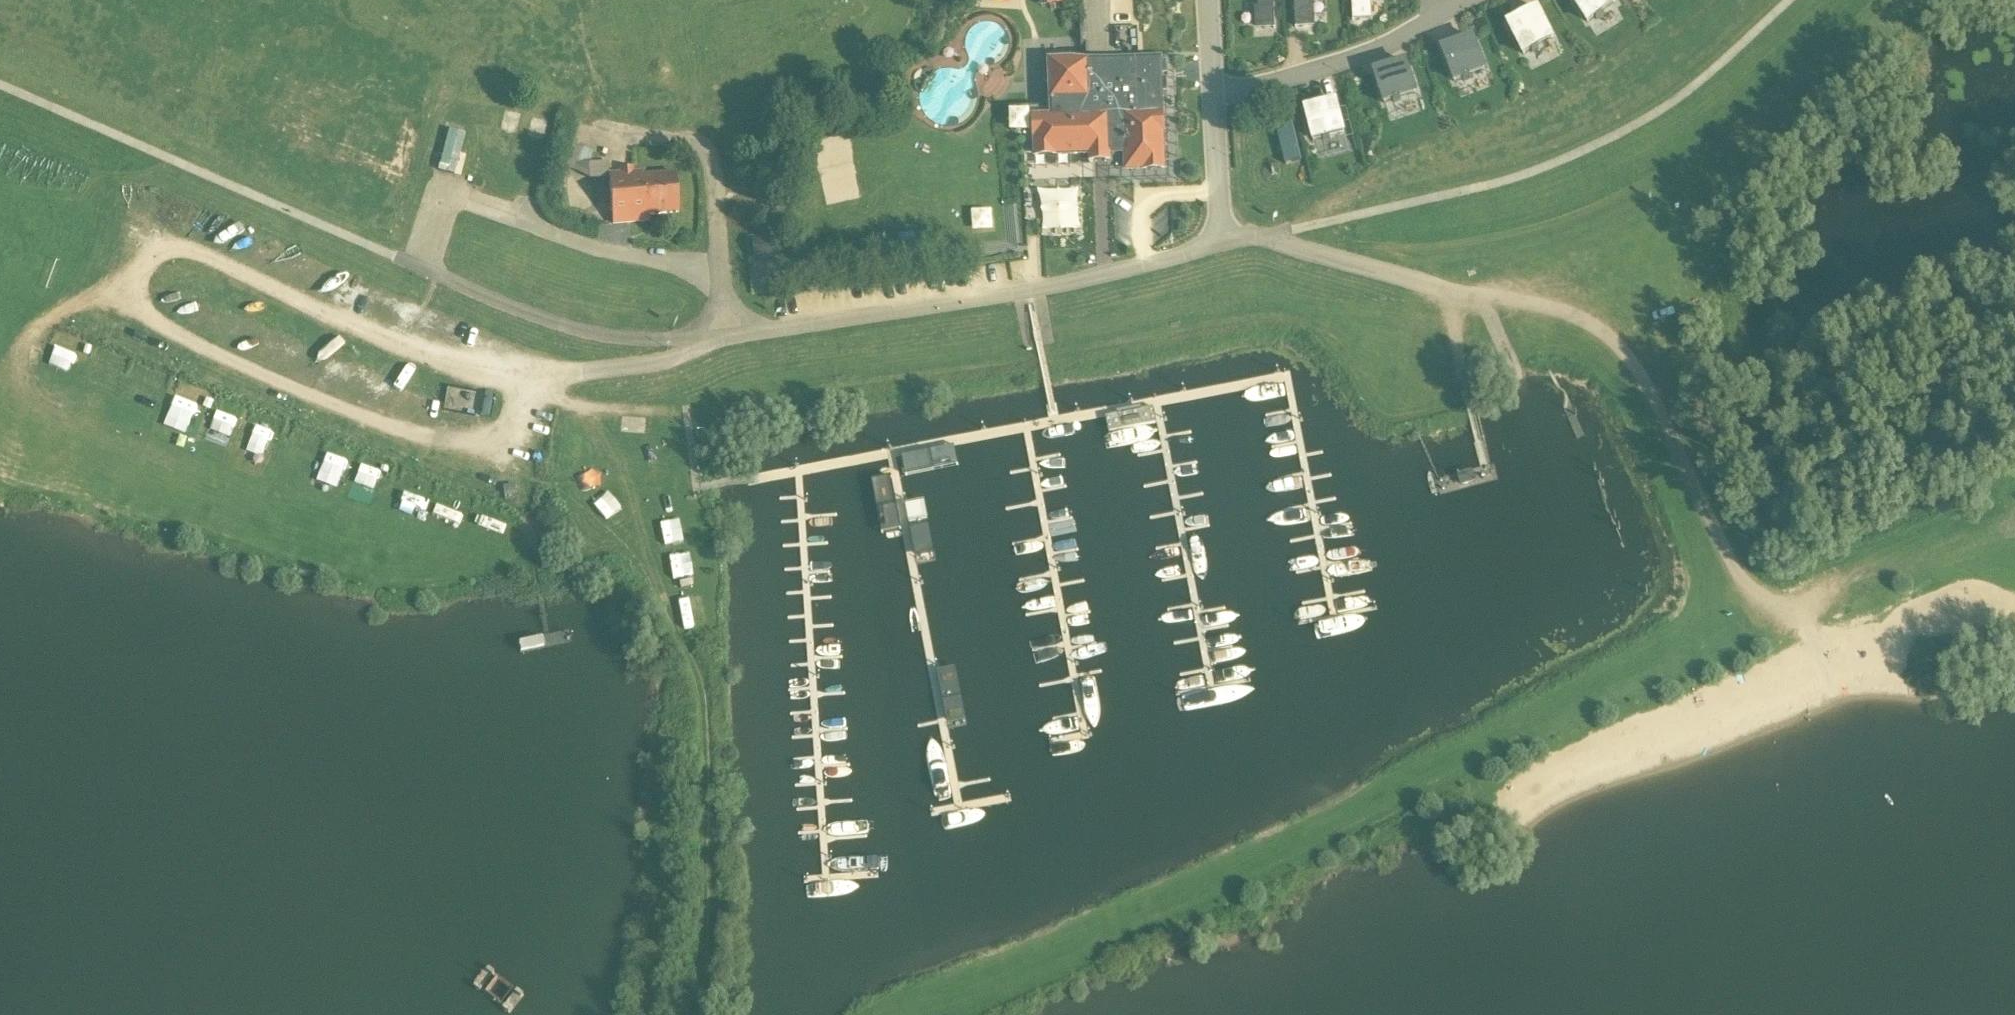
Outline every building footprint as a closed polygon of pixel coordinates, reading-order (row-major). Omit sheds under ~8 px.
[(529,0),(520,0),(520,9),(529,8),(529,0)] [(1257,8),(1258,28),(1276,27),(1274,0),(1258,0),(1259,8),(1257,8)] [(1296,26),(1313,25),(1312,5),(1311,5),(1310,0),(1295,0),(1296,26)] [(1353,18),(1370,17),(1369,0),(1352,0),(1353,18)] [(1587,25),(1618,6),(1614,0),(1571,0),(1587,25)] [(1538,7),(1506,23),(1523,59),(1556,42),(1538,7)] [(1490,31),(1456,40),(1465,75),(1499,65),(1490,31)] [(1416,56),(1382,64),(1391,100),(1424,92),(1416,56)] [(1053,116),(1034,117),(1036,154),(1086,153),(1086,152),(1108,151),(1126,150),(1127,169),(1164,167),(1160,58),(1051,62),(1053,116)] [(1337,99),(1304,108),(1313,143),(1324,140),(1324,141),(1331,139),(1330,138),(1346,134),(1337,99)] [(508,116),(521,122),(526,110),(514,104),(508,116)] [(539,109),(533,126),(548,132),(554,115),(539,109)] [(448,128),(439,161),(456,165),(464,132),(448,128)] [(559,167),(573,171),(580,149),(565,145),(559,167)] [(608,162),(590,164),(591,180),(609,178),(609,174),(610,174),(608,162)] [(610,174),(609,174),(609,178),(612,223),(648,221),(648,215),(678,213),(675,174),(645,176),(644,171),(610,174)] [(1075,189),(1073,171),(1060,173),(1062,191),(1075,189)] [(753,259),(779,257),(778,238),(751,240),(753,259)] [(391,394),(411,385),(407,376),(388,385),(391,394)] [(484,396),(473,387),(450,412),(461,422),(484,396)] [(485,530),(491,509),(471,503),(464,524),(485,530)] [(481,589),(502,653),(591,631),(571,583),(481,589)]
